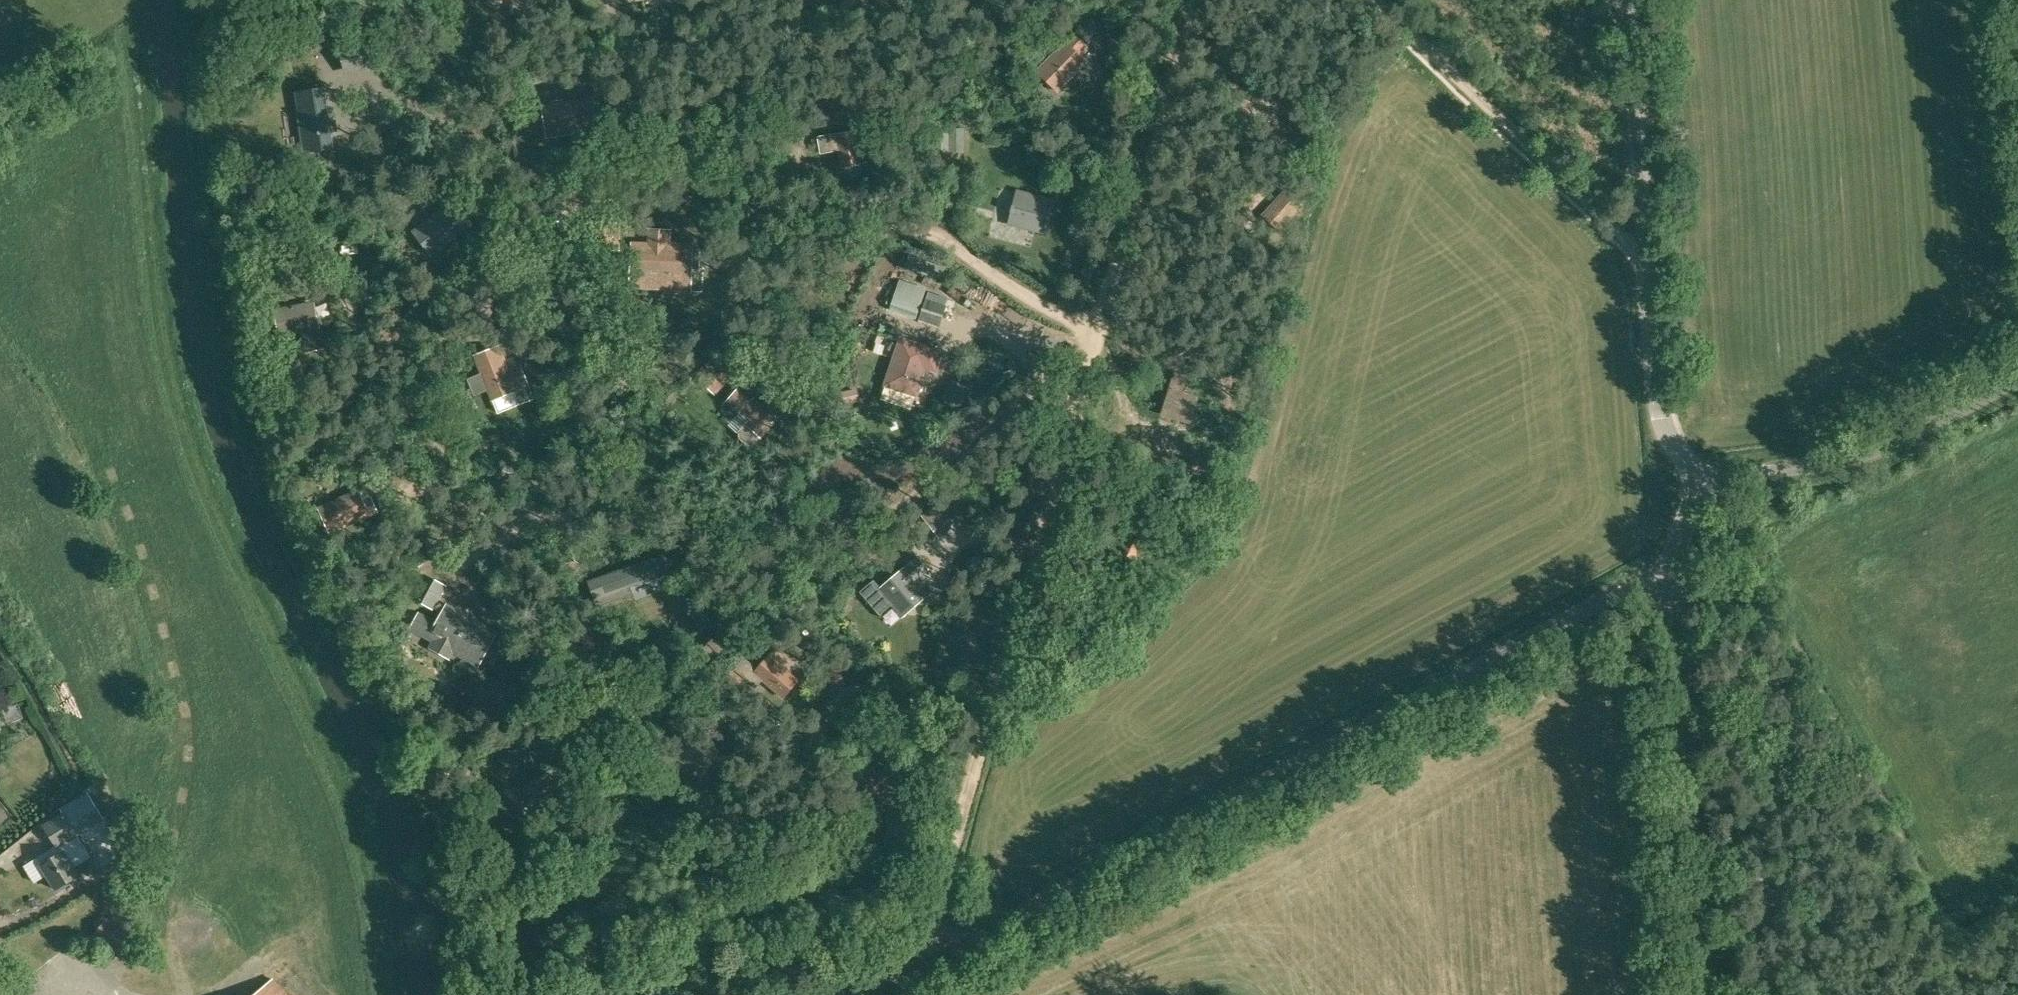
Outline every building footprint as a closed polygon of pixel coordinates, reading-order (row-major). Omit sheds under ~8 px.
[(513,13),(529,12),(528,0),(512,0),(513,13)] [(1086,47),(1073,34),(1037,72),(1057,91),(1085,62),(1078,56),(1086,47)] [(332,147),(323,89),(297,93),(306,151),(332,147)] [(597,130),(592,99),(563,104),(562,100),(552,101),(553,105),(543,107),(547,137),(597,130)] [(867,163),(865,150),(857,152),(853,131),(818,138),(821,153),(840,149),(843,167),(867,163)] [(423,224),(413,232),(431,255),(441,248),(471,225),(453,201),(440,185),(431,192),(438,202),(432,206),(437,213),(423,224)] [(1052,201),(1017,192),(1010,224),(1045,232),(1052,201)] [(589,222),(588,248),(619,250),(620,223),(589,222)] [(631,243),(630,287),(661,288),(663,288),(663,293),(689,294),(690,273),(691,265),(698,265),(699,254),(693,254),(693,242),(667,241),(667,230),(649,229),(649,243),(631,243)] [(948,306),(927,299),(919,320),(940,328),(948,306)] [(312,305),(279,311),(284,333),(301,329),(305,350),(321,347),(312,305)] [(942,352),(900,339),(885,386),(915,396),(924,368),(935,372),(942,352)] [(360,340),(352,345),(359,358),(368,353),(360,340)] [(525,384),(518,366),(509,370),(499,346),(475,356),(482,374),(469,379),(472,386),(474,388),(476,390),(478,390),(481,390),(488,387),(497,412),(518,404),(513,390),(525,384)] [(1183,380),(1171,417),(1204,427),(1216,390),(1183,380)] [(760,437),(784,410),(771,398),(763,406),(760,404),(757,407),(737,389),(727,401),(749,422),(746,424),(747,425),(739,433),(739,438),(747,445),(752,445),(759,436),(760,437)] [(376,511),(371,499),(363,503),(359,492),(319,509),(329,532),(376,511)] [(951,526),(935,506),(922,516),(938,536),(951,526)] [(1139,562),(1152,533),(1131,523),(1118,550),(1139,562)] [(1754,535),(1764,532),(1762,526),(1752,529),(1754,535)] [(587,582),(596,607),(633,594),(630,587),(663,576),(656,557),(587,582)] [(917,557),(903,569),(902,569),(880,588),(873,580),(859,592),(879,615),(892,604),(902,616),(926,596),(913,582),(928,570),(917,557)] [(424,576),(421,583),(408,576),(385,619),(398,625),(413,597),(432,608),(444,586),(424,576)] [(480,660),(495,632),(446,606),(436,625),(419,615),(411,628),(435,641),(431,648),(448,657),(454,646),(480,660)] [(769,656),(754,673),(782,697),(797,680),(769,656)] [(546,772),(524,788),(542,814),(564,799),(546,772)] [(52,859),(40,866),(55,890),(67,883),(78,876),(73,868),(90,857),(85,849),(75,834),(64,815),(44,827),(56,846),(47,851),(52,859)] [(272,979),(253,994),(287,994),(272,979)]
